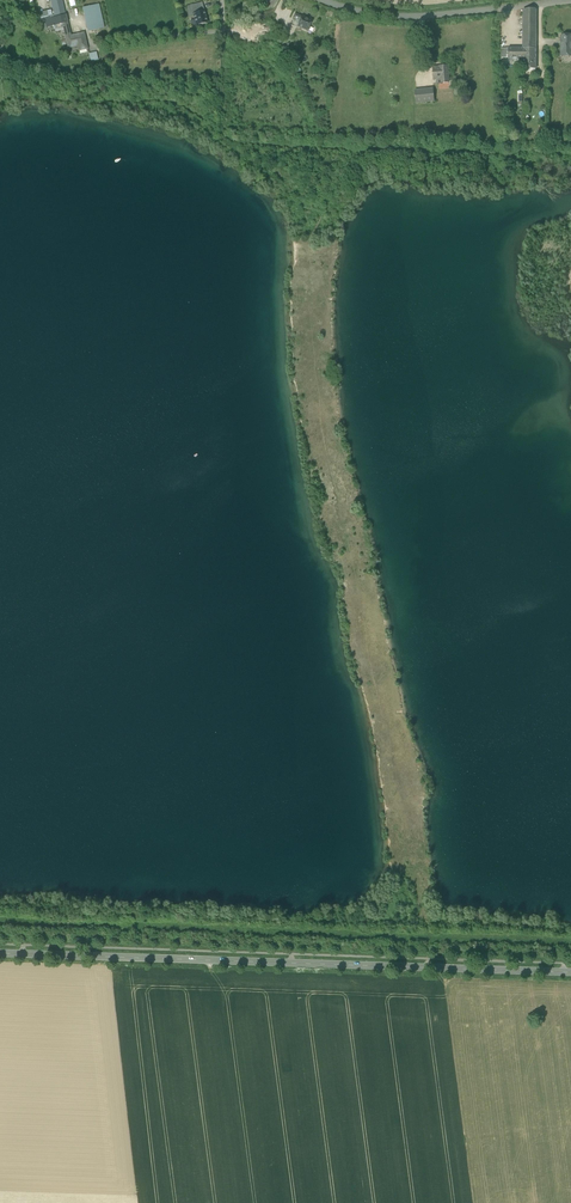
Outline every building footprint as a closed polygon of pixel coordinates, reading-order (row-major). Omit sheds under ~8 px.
[(55,18),(66,15),(62,0),(51,0),(54,15),(55,18)] [(83,8),(88,32),(93,30),(105,28),(99,4),(83,8)] [(187,7),(189,16),(194,14),(193,12),(197,11),(196,4),(187,7)] [(523,48),(536,48),(537,10),(536,8),(524,10),(523,48)] [(195,20),(196,25),(207,23),(204,9),(197,11),(193,12),(194,14),(195,20)] [(51,10),(40,13),(41,18),(44,18),(52,16),(51,10)] [(66,15),(55,18),(57,25),(63,24),(68,23),(66,15)] [(297,26),(307,30),(308,29),(309,30),(310,27),(309,26),(312,21),(302,16),(302,17),(300,20),(297,26)] [(46,28),(57,25),(55,18),(45,20),(46,28)] [(273,29),(280,32),(284,23),(278,20),(273,29)] [(77,46),(79,51),(88,49),(86,40),(85,40),(83,33),(71,36),(68,25),(63,26),(68,48),(77,46)] [(570,47),(570,36),(560,36),(559,47),(570,47)] [(570,56),(570,47),(559,47),(559,55),(570,56)] [(508,48),(508,58),(510,58),(518,58),(523,58),(536,58),(536,48),(523,48),(508,48)] [(89,54),(91,61),(98,60),(96,52),(89,54)] [(536,69),(536,58),(523,58),(523,68),(536,69)] [(437,80),(437,84),(449,82),(448,66),(433,67),(434,80),(437,80)] [(415,91),(417,103),(434,101),(433,89),(415,91)]
